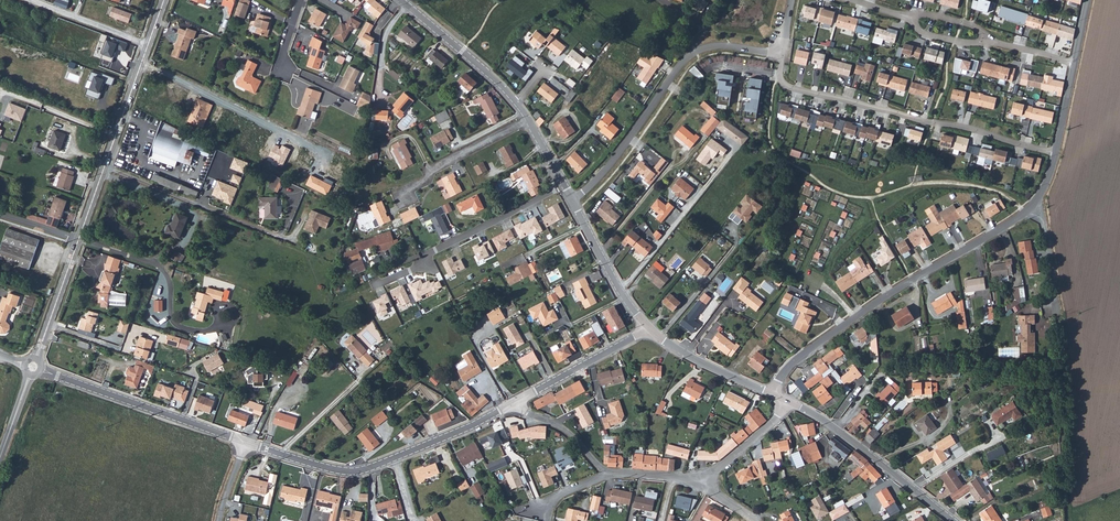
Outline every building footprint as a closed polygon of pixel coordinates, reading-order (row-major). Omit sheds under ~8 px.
[(245,0),(240,0),(235,16),(245,19),(250,2),(245,0)] [(387,10),(377,2),(378,1),(377,0),(373,0),(370,4),(373,7),(369,11),(380,20),(387,10)] [(696,7),(703,12),(710,3),(706,0),(698,0),(697,1),(700,3),(696,7)] [(941,4),(958,9),(960,0),(942,0),(941,4)] [(976,0),(974,0),(972,7),(988,12),(992,1),(989,0),(979,0),(979,1),(976,0)] [(819,21),(822,8),(818,7),(817,8),(812,6),(812,7),(805,6),(803,12),(806,13),(804,17),(819,21)] [(1026,24),(1028,15),(1029,14),(1001,6),(998,16),(1020,23),(1021,23),(1026,24)] [(113,7),(110,16),(129,23),(132,14),(113,7)] [(325,14),(315,8),(308,21),(317,27),(325,14)] [(828,9),(822,8),(819,21),(832,25),(835,13),(827,11),(828,9)] [(273,17),(263,14),(260,20),(259,20),(257,26),(258,27),(256,33),(268,37),(271,31),(268,30),(271,23),(273,17)] [(856,32),(857,25),(859,19),(849,16),(848,17),(840,15),(836,26),(856,32)] [(1044,20),(1028,15),(1026,24),(1025,25),(1033,28),(1034,26),(1041,29),(1044,20)] [(340,23),(332,37),(343,43),(350,30),(351,31),(353,28),(356,30),(360,23),(350,18),(345,26),(340,23)] [(1044,20),(1041,29),(1041,30),(1057,35),(1060,24),(1044,20)] [(420,33),(404,21),(397,31),(413,42),(420,33)] [(857,25),(856,32),(869,35),(872,23),(866,21),(865,24),(862,24),(862,26),(857,25)] [(373,28),(366,24),(358,38),(360,40),(360,41),(364,43),(363,45),(367,47),(365,51),(366,52),(371,55),(372,56),(374,45),(372,43),(373,40),(369,38),(368,36),(373,28)] [(1076,29),(1060,24),(1057,35),(1073,40),(1076,29)] [(197,31),(188,28),(187,30),(179,28),(177,33),(180,34),(175,50),(174,50),(171,56),(184,60),(192,38),(194,38),(197,31)] [(887,31),(877,28),(875,37),(895,43),(898,31),(888,28),(887,31)] [(536,31),(529,41),(539,49),(547,39),(536,31)] [(323,41),(314,36),(310,45),(314,47),(312,51),(313,51),(308,66),(319,70),(326,51),(321,49),(323,41)] [(554,37),(547,46),(559,55),(566,47),(554,37)] [(128,44),(115,39),(114,43),(107,41),(102,54),(104,55),(102,60),(112,63),(116,50),(125,53),(128,44)] [(923,49),(905,44),(902,53),(920,58),(923,49)] [(432,55),(437,59),(444,64),(450,57),(439,48),(438,49),(434,46),(429,53),(432,55)] [(945,52),(928,48),(925,59),(942,64),(945,52)] [(573,49),(564,60),(577,70),(585,59),(573,49)] [(797,50),(794,62),(806,65),(809,53),(797,50)] [(646,51),(640,60),(647,65),(640,75),(649,82),(660,66),(661,66),(667,59),(656,53),(653,57),(646,51)] [(814,52),(812,63),(818,64),(818,68),(822,69),(826,55),(814,52)] [(515,56),(512,60),(511,59),(505,66),(526,82),(534,72),(529,68),(527,71),(522,67),(525,63),(515,56)] [(853,64),(830,59),(827,70),(850,75),(853,64)] [(971,62),(963,60),(961,69),(976,73),(979,61),(972,60),(971,62)] [(259,65),(249,61),(246,66),(248,66),(242,77),(240,78),(238,83),(239,86),(247,90),(247,89),(257,93),(263,82),(255,78),(254,75),(259,65)] [(866,66),(858,64),(855,72),(863,75),(862,79),(871,82),(876,65),(867,62),(866,66)] [(999,79),(1002,67),(984,62),(980,74),(999,79)] [(341,85),(341,87),(352,93),(356,85),(354,83),(360,71),(350,66),(340,83),(341,85)] [(392,66),(389,70),(399,77),(402,73),(392,66)] [(695,66),(690,69),(697,76),(702,79),(705,76),(695,66)] [(479,78),(466,67),(460,75),(462,77),(460,81),(469,89),(479,78)] [(1010,69),(1002,67),(999,79),(1013,82),(1016,69),(1011,67),(1010,69)] [(88,88),(85,95),(99,100),(102,93),(99,92),(101,89),(102,89),(104,83),(112,86),(115,78),(102,73),(101,75),(91,71),(88,80),(93,82),(90,89),(88,88)] [(891,75),(880,71),(878,81),(883,83),(883,84),(887,86),(891,75)] [(734,75),(718,73),(716,81),(720,82),(719,89),(720,89),(720,95),(718,95),(716,103),(729,105),(732,86),(726,85),(726,82),(733,83),(734,75)] [(1041,88),(1044,77),(1029,74),(1027,85),(1041,88)] [(908,80),(891,75),(887,86),(905,91),(908,80)] [(1054,77),(1044,75),(1044,77),(1041,88),(1041,90),(1054,92),(1055,90),(1063,91),(1065,82),(1056,80),(1056,82),(1053,82),(1054,77)] [(762,80),(755,79),(755,81),(746,80),(743,97),(752,98),(751,102),(743,101),(740,117),(756,119),(762,80)] [(931,87),(913,81),(910,92),(928,97),(931,87)] [(544,83),(538,91),(552,103),(559,94),(544,83)] [(627,91),(621,87),(613,97),(618,102),(627,91)] [(321,91),(307,88),(300,115),(312,118),(316,102),(318,102),(321,91)] [(967,91),(954,88),(952,98),(965,101),(967,91)] [(416,97),(406,89),(397,101),(400,105),(396,109),(403,114),(416,97)] [(564,98),(569,102),(576,93),(572,89),(564,98)] [(370,107),(372,96),(363,92),(359,102),(370,107)] [(494,123),(500,121),(496,114),(499,113),(489,96),(488,96),(486,92),(472,101),(471,102),(474,104),(480,101),(488,118),(491,117),(494,123)] [(976,92),(973,103),(995,108),(997,97),(976,92)] [(209,103),(198,98),(188,121),(199,126),(209,103)] [(724,118),(704,101),(701,105),(713,116),(720,123),(724,118)] [(790,104),(778,101),(778,112),(791,115),(795,104),(790,102),(790,104)] [(1034,106),(1015,101),(1012,113),(1031,117),(1034,106)] [(21,121),(26,110),(17,106),(16,107),(15,107),(15,106),(14,106),(14,104),(10,102),(5,114),(21,121)] [(209,103),(199,126),(203,128),(213,105),(209,103)] [(799,105),(795,104),(791,115),(802,119),(805,109),(798,107),(799,105)] [(1055,111),(1034,106),(1031,117),(1052,122),(1055,111)] [(811,110),(805,109),(802,119),(813,122),(816,109),(812,108),(811,110)] [(446,109),(435,115),(439,123),(450,117),(446,109)] [(824,125),(824,124),(827,115),(821,114),(821,111),(816,109),(813,122),(824,125)] [(392,110),(379,110),(378,119),(391,120),(392,110)] [(616,117),(609,111),(598,123),(602,126),(601,128),(612,138),(621,128),(612,121),(616,117)] [(834,127),(837,117),(833,116),(827,114),(827,115),(824,124),(834,127)] [(720,123),(713,116),(701,130),(708,137),(717,127),(720,123)] [(566,117),(555,124),(563,137),(574,130),(566,117)] [(845,130),(848,120),(841,118),(842,118),(837,117),(834,127),(845,130)] [(717,127),(721,130),(728,121),(724,118),(720,123),(717,127)] [(854,122),(848,120),(845,130),(856,134),(859,123),(854,121),(854,122)] [(199,140),(161,121),(149,157),(175,167),(178,161),(190,165),(195,153),(199,140)] [(728,121),(721,130),(738,143),(745,134),(728,121)] [(698,135),(694,132),(693,133),(681,123),(674,133),(690,146),(698,135)] [(864,124),(859,123),(856,134),(867,137),(867,135),(870,127),(863,125),(864,124)] [(870,127),(867,135),(878,138),(880,130),(882,124),(877,123),(876,127),(870,125),(870,127)] [(905,128),(903,136),(921,141),(925,128),(916,125),(914,130),(905,128)] [(448,127),(431,138),(436,148),(450,141),(449,139),(454,136),(448,127)] [(895,134),(880,130),(878,138),(877,141),(891,146),(895,134)] [(66,135),(55,131),(49,147),(60,151),(66,135)] [(745,134),(738,143),(742,146),(749,137),(745,134)] [(951,148),(954,135),(950,134),(950,136),(945,135),(943,134),(940,145),(951,148)] [(970,139),(955,135),(954,135),(951,148),(971,154),(973,147),(968,146),(970,139)] [(405,139),(393,146),(395,150),(393,151),(402,170),(412,165),(408,156),(410,155),(405,146),(407,144),(405,139)] [(211,145),(199,140),(195,153),(207,156),(209,151),(211,145)] [(31,151),(44,157),(46,151),(37,147),(39,143),(35,142),(31,151)] [(509,143),(499,148),(506,161),(504,162),(507,167),(520,160),(516,153),(515,154),(511,147),(512,147),(510,143),(509,143)] [(280,147),(274,144),(267,159),(282,167),(291,149),(282,145),(280,149),(279,148),(280,147)] [(993,160),(995,152),(981,148),(979,156),(993,160)] [(576,149),(567,157),(576,166),(576,167),(579,170),(588,161),(576,149)] [(792,149),(790,155),(800,158),(801,152),(792,149)] [(1007,152),(996,149),(995,152),(993,160),(1010,164),(1011,158),(1006,156),(1007,152)] [(1018,158),(1016,166),(1038,172),(1042,158),(1040,158),(1031,156),(1031,157),(1025,156),(1024,159),(1018,158)] [(659,176),(670,164),(663,159),(660,162),(662,163),(655,172),(659,176)] [(483,161),(474,166),(479,175),(488,170),(483,161)] [(651,186),(659,176),(655,172),(662,163),(660,162),(652,171),(645,165),(646,164),(642,161),(631,175),(631,176),(633,179),(635,179),(639,173),(646,179),(644,181),(651,186)] [(69,191),(74,175),(73,175),(73,171),(64,168),(57,187),(69,191)] [(520,178),(524,176),(523,175),(525,174),(523,170),(517,173),(520,178)] [(529,189),(532,196),(540,192),(538,186),(541,185),(534,170),(532,171),(525,174),(523,175),(524,176),(526,180),(522,183),(525,191),(529,189)] [(453,172),(442,179),(452,196),(463,190),(460,183),(458,184),(454,177),(456,176),(453,172)] [(154,174),(151,180),(196,199),(198,193),(154,174)] [(242,177),(235,174),(232,180),(240,183),(242,177)] [(278,191),(284,179),(276,175),(274,175),(268,187),(278,191)] [(311,175),(306,185),(327,195),(332,186),(323,181),(311,175)] [(697,187),(683,176),(674,187),(678,190),(678,193),(682,196),(684,195),(688,198),(697,187)] [(238,188),(218,180),(212,197),(231,204),(238,188)] [(746,194),(740,202),(744,205),(741,209),(738,206),(729,217),(733,220),(737,215),(743,219),(744,218),(747,220),(751,216),(749,215),(753,209),(757,213),(762,206),(746,194)] [(475,195),(457,204),(460,211),(472,206),(476,213),(483,210),(475,195)] [(667,199),(662,195),(645,215),(650,220),(667,199)] [(61,218),(67,200),(56,196),(49,214),(50,214),(48,220),(46,225),(57,228),(61,218)] [(278,199),(259,199),(259,206),(265,207),(266,220),(278,220),(278,199)] [(383,201),(370,206),(380,226),(392,220),(390,216),(389,216),(387,212),(388,212),(383,201)] [(613,208),(605,202),(596,213),(605,221),(606,220),(614,226),(621,217),(612,210),(613,208)] [(997,202),(987,208),(991,216),(1001,210),(997,202)] [(452,211),(449,203),(442,206),(446,214),(452,211)] [(558,204),(549,209),(551,213),(542,218),(547,227),(565,217),(558,204)] [(955,204),(941,212),(949,226),(949,227),(954,224),(953,222),(962,217),(957,208),(955,204)] [(965,204),(957,208),(962,217),(963,218),(971,214),(965,204)] [(446,214),(442,206),(432,211),(434,217),(431,218),(434,223),(431,224),(433,230),(436,229),(438,235),(449,231),(442,215),(446,214)] [(401,214),(405,224),(407,222),(421,217),(417,207),(401,214)] [(934,221),(927,225),(933,235),(944,228),(944,229),(949,226),(941,212),(938,208),(929,214),(934,221)] [(331,217),(312,209),(310,215),(311,215),(308,221),(307,221),(304,228),(316,233),(319,225),(327,228),(331,217)] [(187,217),(176,213),(171,226),(168,225),(165,232),(179,238),(187,217)] [(738,225),(743,219),(737,215),(733,220),(738,225)] [(34,221),(46,225),(47,220),(35,216),(34,221)] [(520,223),(514,227),(521,238),(531,232),(534,236),(543,230),(535,217),(522,225),(520,223)] [(909,234),(910,237),(915,245),(916,246),(930,238),(923,226),(909,234)] [(510,229),(491,239),(498,252),(507,247),(505,243),(515,237),(510,229)] [(30,270),(41,242),(8,230),(0,252),(0,259),(30,270)] [(645,255),(652,246),(633,230),(623,242),(627,246),(630,243),(635,247),(635,250),(638,253),(641,252),(645,255)] [(353,275),(366,270),(359,251),(386,241),(382,232),(369,237),(370,239),(356,244),(358,249),(345,254),(353,275)] [(568,257),(585,249),(578,236),(574,238),(573,236),(570,238),(571,240),(562,245),(568,257)] [(910,237),(897,244),(903,253),(912,248),(911,247),(915,245),(910,237)] [(877,257),(882,265),(889,261),(888,260),(896,256),(886,238),(881,240),(885,247),(882,249),(884,253),(877,257)] [(1028,241),(1017,243),(1018,254),(1022,254),(1027,276),(1037,274),(1035,260),(1033,260),(1032,252),(1031,252),(1028,241)] [(494,252),(488,242),(472,251),(478,261),(494,252)] [(185,255),(182,253),(180,255),(177,253),(174,258),(180,262),(185,255)] [(858,267),(852,271),(859,281),(867,276),(867,274),(871,271),(861,256),(854,261),(858,267)] [(701,257),(693,267),(702,275),(704,273),(707,276),(712,269),(710,267),(711,266),(701,257)] [(998,273),(1009,272),(1013,272),(1013,263),(1014,263),(1014,257),(1008,257),(1008,261),(992,262),(993,274),(998,273)] [(535,259),(529,262),(531,266),(534,271),(540,268),(535,259)] [(528,260),(522,263),(526,269),(531,266),(529,262),(528,260)] [(118,276),(121,269),(105,263),(105,271),(102,272),(98,282),(100,284),(95,288),(101,290),(101,294),(100,294),(99,304),(102,304),(102,308),(107,308),(107,305),(126,306),(127,294),(120,294),(112,291),(113,288),(112,287),(116,275),(118,276)] [(510,284),(534,272),(534,271),(531,266),(526,269),(522,263),(515,266),(517,271),(507,276),(510,284)] [(654,266),(661,272),(664,269),(656,263),(654,266)] [(660,289),(669,279),(661,272),(654,266),(653,266),(647,273),(651,277),(650,278),(654,281),(653,283),(660,289)] [(852,271),(837,281),(844,291),(859,281),(852,271)] [(751,282),(749,280),(743,274),(734,285),(739,291),(742,293),(749,285),(751,282)] [(583,300),(586,308),(589,306),(598,302),(586,276),(574,281),(577,289),(576,292),(579,298),(583,300)] [(985,276),(965,278),(967,289),(986,287),(985,276)] [(757,309),(762,304),(765,299),(761,296),(757,293),(752,289),(753,288),(749,285),(742,293),(741,296),(749,302),(757,309)] [(403,286),(390,292),(395,300),(399,298),(402,305),(410,301),(411,304),(416,301),(412,293),(408,295),(403,286)] [(222,301),(225,293),(207,287),(206,293),(198,291),(196,298),(199,298),(196,308),(194,307),(192,312),(198,314),(197,319),(204,321),(206,314),(204,313),(205,309),(207,310),(210,301),(213,302),(214,299),(222,301)] [(937,310),(953,302),(956,300),(951,289),(931,299),(937,310)] [(1007,311),(1022,303),(1020,293),(1020,289),(1015,290),(1016,300),(1005,306),(1007,311)] [(679,300),(669,290),(661,298),(673,308),(679,300)] [(703,292),(698,298),(704,304),(710,298),(703,292)] [(812,317),(813,318),(815,318),(817,313),(807,308),(809,302),(786,292),(781,303),(802,312),(799,320),(801,321),(797,329),(806,333),(809,327),(809,325),(812,317)] [(1,334),(5,335),(8,332),(9,328),(6,324),(10,313),(11,313),(14,306),(17,307),(21,297),(10,293),(8,298),(4,296),(0,308),(0,309),(1,309),(0,312),(0,333),(1,334)] [(386,296),(373,302),(380,317),(388,313),(384,305),(390,303),(386,296)] [(957,302),(958,308),(964,307),(963,297),(956,300),(953,302),(954,303),(957,302)] [(685,312),(678,320),(689,330),(696,323),(691,318),(704,304),(698,298),(685,312)] [(545,300),(530,307),(532,312),(535,311),(538,316),(539,315),(544,325),(558,318),(556,313),(554,314),(551,310),(550,310),(545,300)] [(614,306),(603,312),(608,321),(620,315),(618,312),(614,306)] [(495,321),(507,315),(503,307),(490,313),(495,321)] [(904,307),(889,316),(897,329),(912,320),(904,307)] [(957,308),(959,325),(966,324),(964,307),(958,308),(957,308)] [(100,314),(90,311),(89,315),(87,318),(86,318),(83,318),(80,328),(93,332),(95,324),(97,324),(100,314)] [(509,318),(507,315),(495,321),(496,324),(509,318)] [(620,315),(608,321),(614,332),(626,326),(622,320),(623,319),(621,315),(620,315)] [(1030,326),(1030,316),(1017,316),(1017,326),(1019,326),(1020,335),(1017,335),(1017,343),(1020,343),(1021,353),(1035,353),(1034,337),(1031,338),(1030,334),(1030,326)] [(126,334),(130,323),(121,320),(117,331),(126,334)] [(579,339),(585,349),(600,341),(597,337),(605,333),(598,321),(590,325),(594,331),(579,339)] [(514,323),(503,329),(511,344),(522,338),(514,323)] [(864,328),(851,337),(855,342),(861,340),(863,343),(867,342),(869,345),(872,342),(874,341),(872,331),(867,332),(864,328)] [(737,343),(735,344),(721,333),(712,342),(715,344),(714,345),(728,356),(729,354),(732,357),(740,345),(737,343)] [(772,337),(767,333),(762,339),(761,340),(768,344),(772,337)] [(180,347),(182,338),(170,334),(166,343),(180,347)] [(226,335),(223,336),(219,338),(221,343),(225,341),(228,339),(226,335)] [(354,335),(346,343),(359,357),(360,356),(368,365),(375,360),(367,351),(367,350),(354,335)] [(152,341),(139,337),(136,343),(138,344),(137,348),(135,348),(133,355),(147,359),(152,341)] [(90,344),(79,341),(78,346),(88,349),(90,344)] [(501,341),(494,344),(497,351),(488,356),(493,365),(500,362),(501,364),(510,359),(501,341)] [(552,353),(557,364),(562,361),(561,360),(571,356),(570,355),(575,353),(570,342),(565,345),(566,346),(552,353)] [(820,358),(813,364),(821,375),(829,369),(827,366),(839,358),(840,359),(846,355),(840,347),(834,351),(833,351),(820,359),(820,358)] [(759,370),(765,361),(767,359),(767,358),(755,350),(746,362),(747,363),(748,362),(755,368),(759,370)] [(218,352),(203,361),(209,371),(224,362),(218,352)] [(460,371),(465,382),(484,373),(474,352),(466,356),(471,365),(460,371)] [(534,352),(519,359),(523,368),(535,363),(536,365),(540,363),(534,352)] [(145,368),(153,371),(154,367),(137,362),(132,376),(128,375),(125,384),(137,388),(145,368)] [(310,366),(304,362),(297,372),(303,376),(310,366)] [(258,371),(255,366),(246,371),(248,375),(248,383),(254,383),(254,386),(263,387),(263,379),(268,379),(268,374),(258,374),(258,371)] [(855,366),(849,369),(851,370),(840,378),(845,385),(856,379),(857,380),(862,376),(855,366)] [(658,372),(643,367),(639,378),(658,384),(661,375),(658,373),(658,372)] [(603,370),(598,371),(600,383),(614,380),(615,382),(625,380),(623,368),(603,371),(603,370)] [(835,383),(828,374),(820,381),(822,385),(814,392),(823,405),(833,399),(826,389),(835,383)] [(432,375),(429,381),(437,385),(441,379),(432,375)] [(815,375),(804,383),(809,389),(820,381),(815,375)] [(170,385),(158,381),(153,393),(159,395),(160,393),(170,397),(170,396),(179,399),(184,387),(175,383),(173,387),(170,385)] [(931,390),(930,383),(930,381),(912,381),(912,393),(931,393),(931,390)] [(555,390),(541,398),(545,404),(550,401),(550,402),(559,398),(561,402),(580,392),(574,382),(556,392),(555,390)] [(694,384),(689,382),(681,398),(689,402),(691,398),(698,402),(704,391),(693,385),(694,384)] [(878,393),(874,397),(885,406),(898,390),(898,387),(893,382),(889,386),(888,385),(879,394),(878,393)] [(962,385),(948,393),(952,399),(966,392),(962,385)] [(466,400),(476,411),(488,402),(483,395),(477,399),(470,389),(463,394),(467,400),(466,400)] [(199,393),(193,407),(198,409),(198,407),(210,412),(215,399),(199,393)] [(744,400),(727,393),(723,403),(739,411),(744,400)] [(262,402),(247,397),(244,396),(242,399),(246,400),(244,404),(256,408),(260,409),(262,402)] [(837,417),(849,401),(845,398),(834,415),(837,417)] [(601,417),(604,427),(609,426),(609,424),(619,422),(623,415),(619,399),(609,402),(611,410),(609,413),(606,414),(606,415),(601,417)] [(472,415),(476,411),(466,400),(464,402),(462,404),(472,415)] [(661,403),(654,415),(658,416),(660,413),(665,405),(661,403)] [(1011,421),(1018,417),(1009,403),(1002,407),(1001,406),(988,414),(987,417),(993,426),(994,425),(995,426),(1008,417),(1011,421)] [(584,404),(575,408),(578,413),(576,414),(583,428),(594,422),(584,404)] [(447,406),(432,412),(436,423),(451,418),(451,416),(455,415),(452,407),(448,408),(447,406)] [(339,408),(330,415),(344,433),(353,426),(339,408)] [(752,430),(764,420),(755,409),(743,419),(752,430)] [(245,425),(248,415),(231,410),(228,419),(245,425)] [(381,410),(370,418),(375,424),(386,416),(381,410)] [(297,418),(277,412),(274,423),(293,429),(297,418)] [(423,413),(411,421),(415,427),(427,419),(423,413)] [(864,420),(858,414),(845,426),(851,432),(857,427),(860,424),(864,420)] [(916,427),(919,430),(924,436),(934,428),(923,415),(910,426),(913,429),(916,427)] [(869,426),(864,420),(860,424),(865,430),(869,426)] [(410,424),(400,433),(405,440),(416,431),(410,424)] [(799,426),(802,435),(803,435),(804,442),(808,441),(808,438),(814,437),(811,424),(799,426)] [(534,425),(519,429),(518,425),(509,427),(513,438),(520,436),(520,439),(530,436),(532,438),(546,439),(546,425),(540,425),(534,425)] [(365,426),(355,434),(361,443),(363,442),(368,448),(376,442),(365,426)] [(743,427),(732,438),(737,444),(746,436),(748,434),(743,427)] [(851,432),(854,436),(860,430),(857,427),(851,432)] [(504,429),(481,438),(483,443),(489,440),(492,448),(503,444),(502,440),(508,438),(504,429)] [(872,430),(864,440),(869,444),(878,434),(872,430)] [(802,435),(794,436),(795,446),(804,445),(804,442),(803,435),(802,435)] [(925,450),(914,457),(920,465),(930,458),(935,466),(945,459),(940,452),(953,444),(948,435),(933,444),(935,448),(927,453),(925,450)] [(785,439),(777,441),(778,450),(780,449),(780,447),(795,446),(794,436),(785,437),(785,439)] [(719,460),(737,444),(732,438),(731,437),(716,450),(699,450),(698,459),(719,460)] [(778,450),(777,441),(771,443),(771,446),(762,450),(765,462),(775,459),(773,453),(779,452),(778,450)] [(466,451),(465,449),(458,453),(464,466),(478,459),(479,460),(484,458),(477,443),(472,445),(472,446),(473,448),(466,451)] [(605,447),(604,463),(608,464),(608,467),(624,468),(624,459),(621,455),(613,455),(614,445),(604,444),(605,447)] [(669,444),(667,451),(689,456),(690,450),(669,444)] [(1002,445),(986,453),(989,461),(1006,453),(1002,445)] [(567,446),(555,451),(557,454),(555,455),(558,462),(554,464),(555,465),(558,472),(562,470),(561,467),(573,461),(567,446)] [(826,463),(833,467),(837,463),(840,464),(846,456),(832,446),(826,453),(830,456),(826,463)] [(800,450),(803,464),(816,462),(813,447),(800,450)] [(785,468),(803,464),(800,450),(788,452),(788,454),(782,456),(785,468)] [(643,454),(642,469),(657,469),(658,458),(655,458),(655,453),(645,452),(643,454)] [(634,454),(633,468),(642,469),(643,454),(634,454)] [(866,463),(854,454),(846,461),(854,469),(840,479),(844,484),(856,477),(861,473),(863,474),(868,468),(865,465),(866,463)] [(441,455),(431,459),(433,464),(428,467),(427,465),(416,470),(422,483),(429,480),(428,478),(443,472),(439,462),(443,461),(441,455)] [(752,460),(753,462),(758,474),(765,472),(764,467),(760,468),(757,459),(752,460)] [(758,474),(753,462),(748,464),(749,466),(736,472),(737,476),(739,475),(742,480),(743,480),(744,480),(746,480),(746,478),(753,476),(753,477),(759,475),(758,474)] [(555,465),(538,473),(544,488),(555,483),(552,477),(559,474),(558,472),(555,465)] [(861,473),(856,477),(863,483),(866,480),(871,484),(872,483),(873,483),(877,479),(878,478),(868,468),(863,474),(861,473)] [(936,477),(951,494),(962,486),(947,468),(936,477)] [(517,469),(505,473),(511,489),(523,485),(517,469)] [(981,478),(988,475),(985,469),(979,472),(981,478)] [(251,472),(245,471),(242,484),(264,490),(267,477),(250,473),(251,472)] [(973,478),(984,492),(986,489),(976,476),(973,478)] [(983,504),(991,497),(989,493),(986,495),(984,492),(973,478),(965,484),(964,484),(962,486),(951,494),(956,500),(969,490),(977,501),(980,499),(983,504)] [(481,479),(472,484),(472,485),(478,496),(487,491),(481,479)] [(294,486),(294,484),(281,480),(279,492),(284,494),(284,496),(293,498),(294,496),(304,498),(307,485),(299,483),(298,484),(298,487),(294,486)] [(460,482),(464,490),(468,487),(465,480),(460,482)] [(610,499),(629,505),(633,493),(613,488),(612,492),(608,490),(605,501),(609,502),(610,499)] [(875,494),(883,508),(895,502),(886,488),(875,494)] [(339,502),(341,495),(329,493),(330,491),(318,489),(314,505),(321,506),(322,506),(335,508),(336,502),(339,502)] [(588,506),(596,508),(600,495),(592,493),(588,506)] [(860,493),(843,504),(845,508),(862,498),(860,493)] [(635,494),(635,495),(633,505),(651,509),(653,499),(635,494)] [(678,495),(675,507),(692,510),(698,500),(678,495)] [(820,495),(812,500),(815,505),(811,507),(817,519),(829,512),(820,495)] [(405,517),(402,503),(396,505),(395,502),(376,507),(379,518),(387,516),(389,520),(405,517)] [(1058,503),(1050,506),(1053,514),(1061,512),(1058,503)] [(843,504),(829,512),(832,520),(848,511),(845,508),(843,504)] [(711,505),(705,515),(715,520),(723,520),(727,515),(711,505)] [(568,506),(565,520),(577,520),(578,517),(586,519),(588,511),(580,509),(568,506)] [(978,515),(981,520),(998,520),(990,508),(978,515)] [(362,512),(351,510),(350,517),(349,519),(345,518),(345,516),(346,511),(342,509),(339,520),(359,520),(362,512)] [(780,515),(783,519),(779,520),(796,520),(789,510),(787,511),(780,515)] [(439,512),(427,519),(429,520),(443,520),(439,512)]
